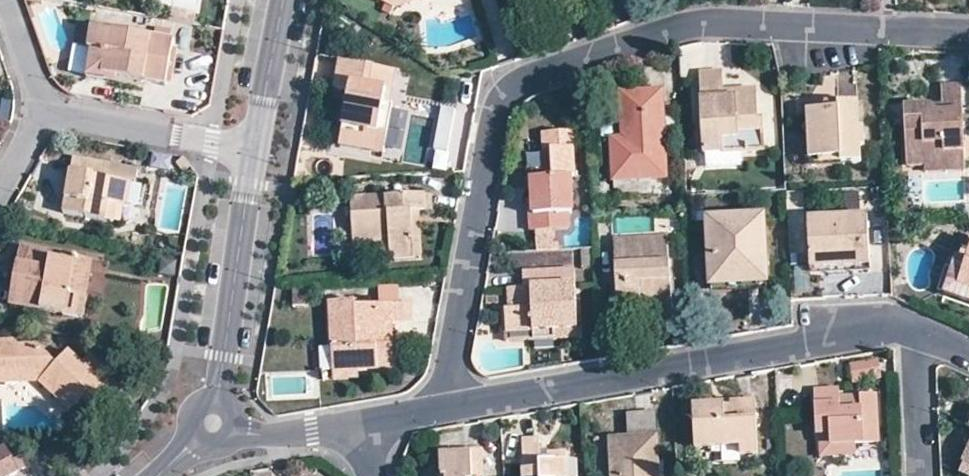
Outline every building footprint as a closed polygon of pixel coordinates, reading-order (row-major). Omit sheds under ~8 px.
[(88,48),(90,49),(104,51),(99,73),(117,77),(164,86),(172,41),(92,27),(88,48)] [(104,51),(90,49),(84,78),(115,84),(117,77),(99,73),(104,51)] [(350,94),(344,127),(341,147),(384,154),(387,135),(393,106),(389,105),(394,72),(341,62),(336,90),(350,94)] [(755,90),(723,91),(721,71),(699,72),(700,98),(703,154),(704,172),(738,171),(737,153),(738,153),(764,151),(762,118),(756,118),(755,90)] [(938,89),(939,108),(940,117),(934,117),(933,108),(905,109),(907,160),(924,159),(923,168),(962,167),(960,88),(938,89)] [(621,93),(623,137),(613,137),(615,196),(652,194),(652,179),(666,179),(662,91),(621,93)] [(840,109),(827,110),(808,111),(809,131),(840,129),(841,164),(859,163),(859,148),(865,147),(864,127),(859,128),(859,102),(839,103),(840,109)] [(440,105),(432,148),(447,151),(455,107),(440,105)] [(840,129),(809,131),(810,165),(841,164),(840,129)] [(577,178),(575,131),(552,132),(554,179),(572,178),(577,178)] [(554,179),(552,132),(542,133),(544,179),(554,179)] [(107,202),(121,205),(125,182),(131,183),(135,168),(71,156),(60,213),(102,220),(107,202)] [(962,167),(923,168),(923,175),(963,174),(962,167)] [(530,179),(530,201),(530,215),(527,215),(528,231),(570,230),(569,213),(574,212),(572,178),(554,179),(544,179),(530,179)] [(413,259),(411,213),(420,213),(433,212),(432,195),(387,197),(351,199),(353,236),(389,234),(390,260),(413,259)] [(121,205),(107,202),(102,220),(117,223),(121,205)] [(420,213),(411,213),(413,259),(422,259),(420,213)] [(810,269),(870,267),(867,217),(808,221),(810,269)] [(707,221),(710,276),(766,274),(763,218),(707,221)] [(389,234),(353,236),(353,245),(380,244),(382,261),(390,260),(389,234)] [(667,238),(621,239),(621,261),(615,262),(618,321),(644,320),(644,309),(670,308),(667,238)] [(20,247),(9,304),(81,317),(91,260),(20,247)] [(966,262),(958,287),(968,290),(968,255),(966,262)] [(966,262),(956,259),(944,293),(968,302),(968,290),(958,287),(966,262)] [(523,272),(523,289),(522,289),(508,290),(509,310),(504,310),(505,334),(577,330),(575,286),(573,269),(523,272)] [(766,274),(710,276),(711,287),(767,285),(766,274)] [(384,337),(382,324),(393,324),(412,323),(411,303),(389,305),(381,305),(355,307),(355,302),(330,303),(333,360),(334,373),(359,372),(395,370),(393,337),(384,337)] [(393,324),(382,324),(384,337),(393,337),(393,324)] [(577,330),(505,334),(505,343),(577,339),(577,330)] [(30,372),(41,382),(51,391),(56,387),(71,400),(77,394),(83,387),(100,403),(116,387),(103,375),(106,370),(87,353),(78,361),(65,349),(53,360),(33,342),(15,343),(9,338),(0,340),(0,373),(30,372)] [(334,373),(333,360),(325,361),(326,383),(359,381),(359,372),(334,373)] [(41,382),(30,372),(0,373),(0,383),(41,382)] [(56,387),(51,391),(66,405),(71,400),(56,387)] [(83,387),(77,394),(93,410),(100,403),(83,387)] [(815,438),(819,438),(829,437),(830,457),(856,456),(855,446),(862,445),(876,444),(874,396),(859,397),(860,407),(839,408),(838,388),(813,390),(815,438)] [(693,406),(695,451),(739,449),(740,455),(756,454),(753,400),(728,400),(728,405),(693,406)] [(653,436),(652,415),(628,417),(629,438),(609,439),(612,475),(655,475),(653,436)] [(829,437),(819,438),(819,457),(830,457),(829,437)] [(522,469),(522,475),(567,475),(566,461),(538,463),(537,440),(520,440),(522,469)] [(0,452),(0,475),(13,475),(18,473),(17,473),(25,468),(18,456),(11,460),(4,450),(0,452)] [(480,450),(469,450),(469,454),(440,456),(441,475),(482,475),(480,450)] [(963,464),(958,474),(963,475),(968,475),(968,467),(963,464)]
